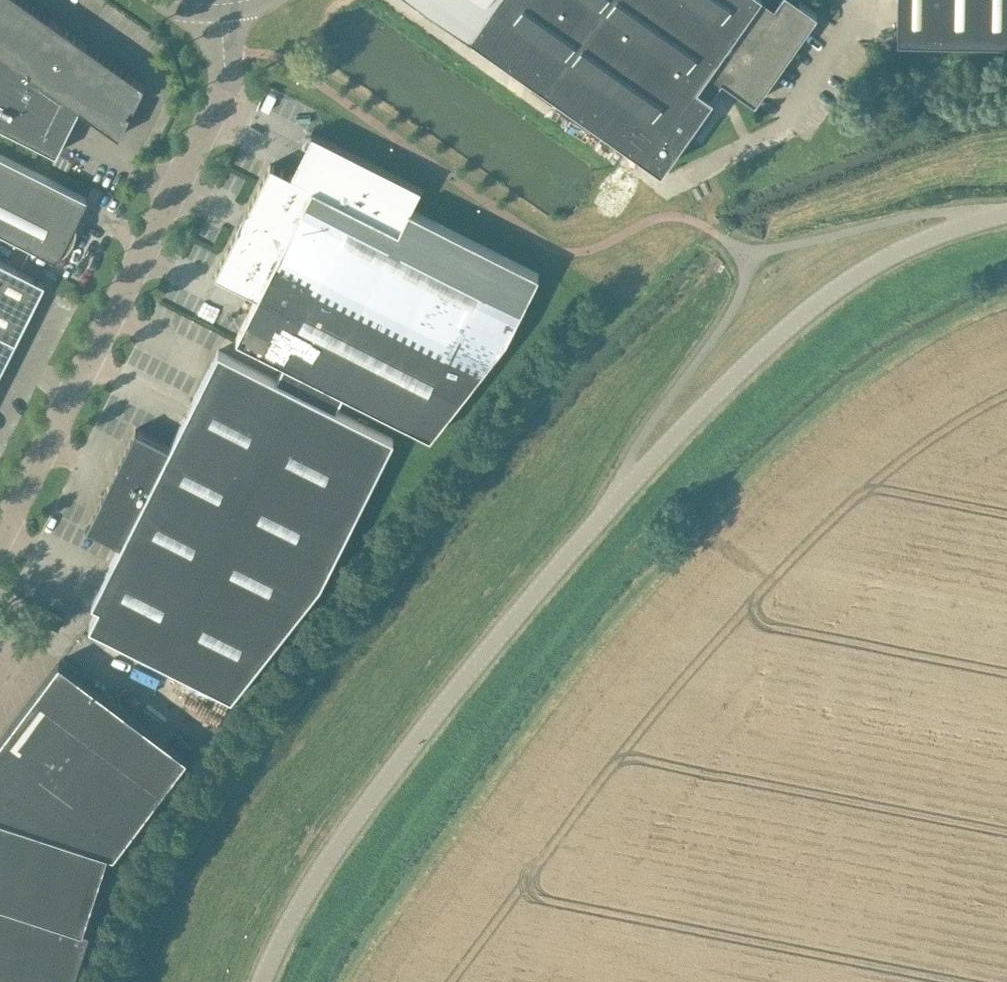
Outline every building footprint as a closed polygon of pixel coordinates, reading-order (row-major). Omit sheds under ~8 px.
[(55,152),(78,107),(118,135),(129,113),(125,110),(129,105),(132,106),(143,84),(24,0),(0,0),(0,125),(55,152)] [(660,167),(712,93),(710,92),(720,77),(754,101),(816,13),(798,0),(776,0),(773,5),(766,0),(422,0),(660,167)] [(896,42),(937,42),(938,0),(897,0),(896,42)] [(937,42),(977,43),(978,0),(938,0),(937,42)] [(977,43),(1006,43),(1006,0),(978,0),(977,43)] [(269,163),(214,273),(257,294),(235,337),(284,362),(304,371),(343,391),(429,434),(505,337),(538,273),(408,207),(419,187),(311,132),(311,133),(290,174),(269,163)] [(0,153),(0,231),(56,259),(87,197),(0,153)] [(15,340),(43,283),(0,261),(0,370),(15,340)] [(89,524),(85,527),(88,529),(88,528),(120,544),(91,602),(98,606),(89,625),(231,696),(320,583),(392,437),(335,409),(339,400),(343,391),(304,371),(284,362),(280,370),(275,379),(227,354),(217,350),(169,446),(137,430),(135,428),(135,434),(89,524)] [(45,610),(40,620),(57,629),(62,618),(45,610)] [(58,660),(0,738),(0,981),(71,981),(89,927),(82,925),(106,851),(113,853),(186,756),(58,660)]
